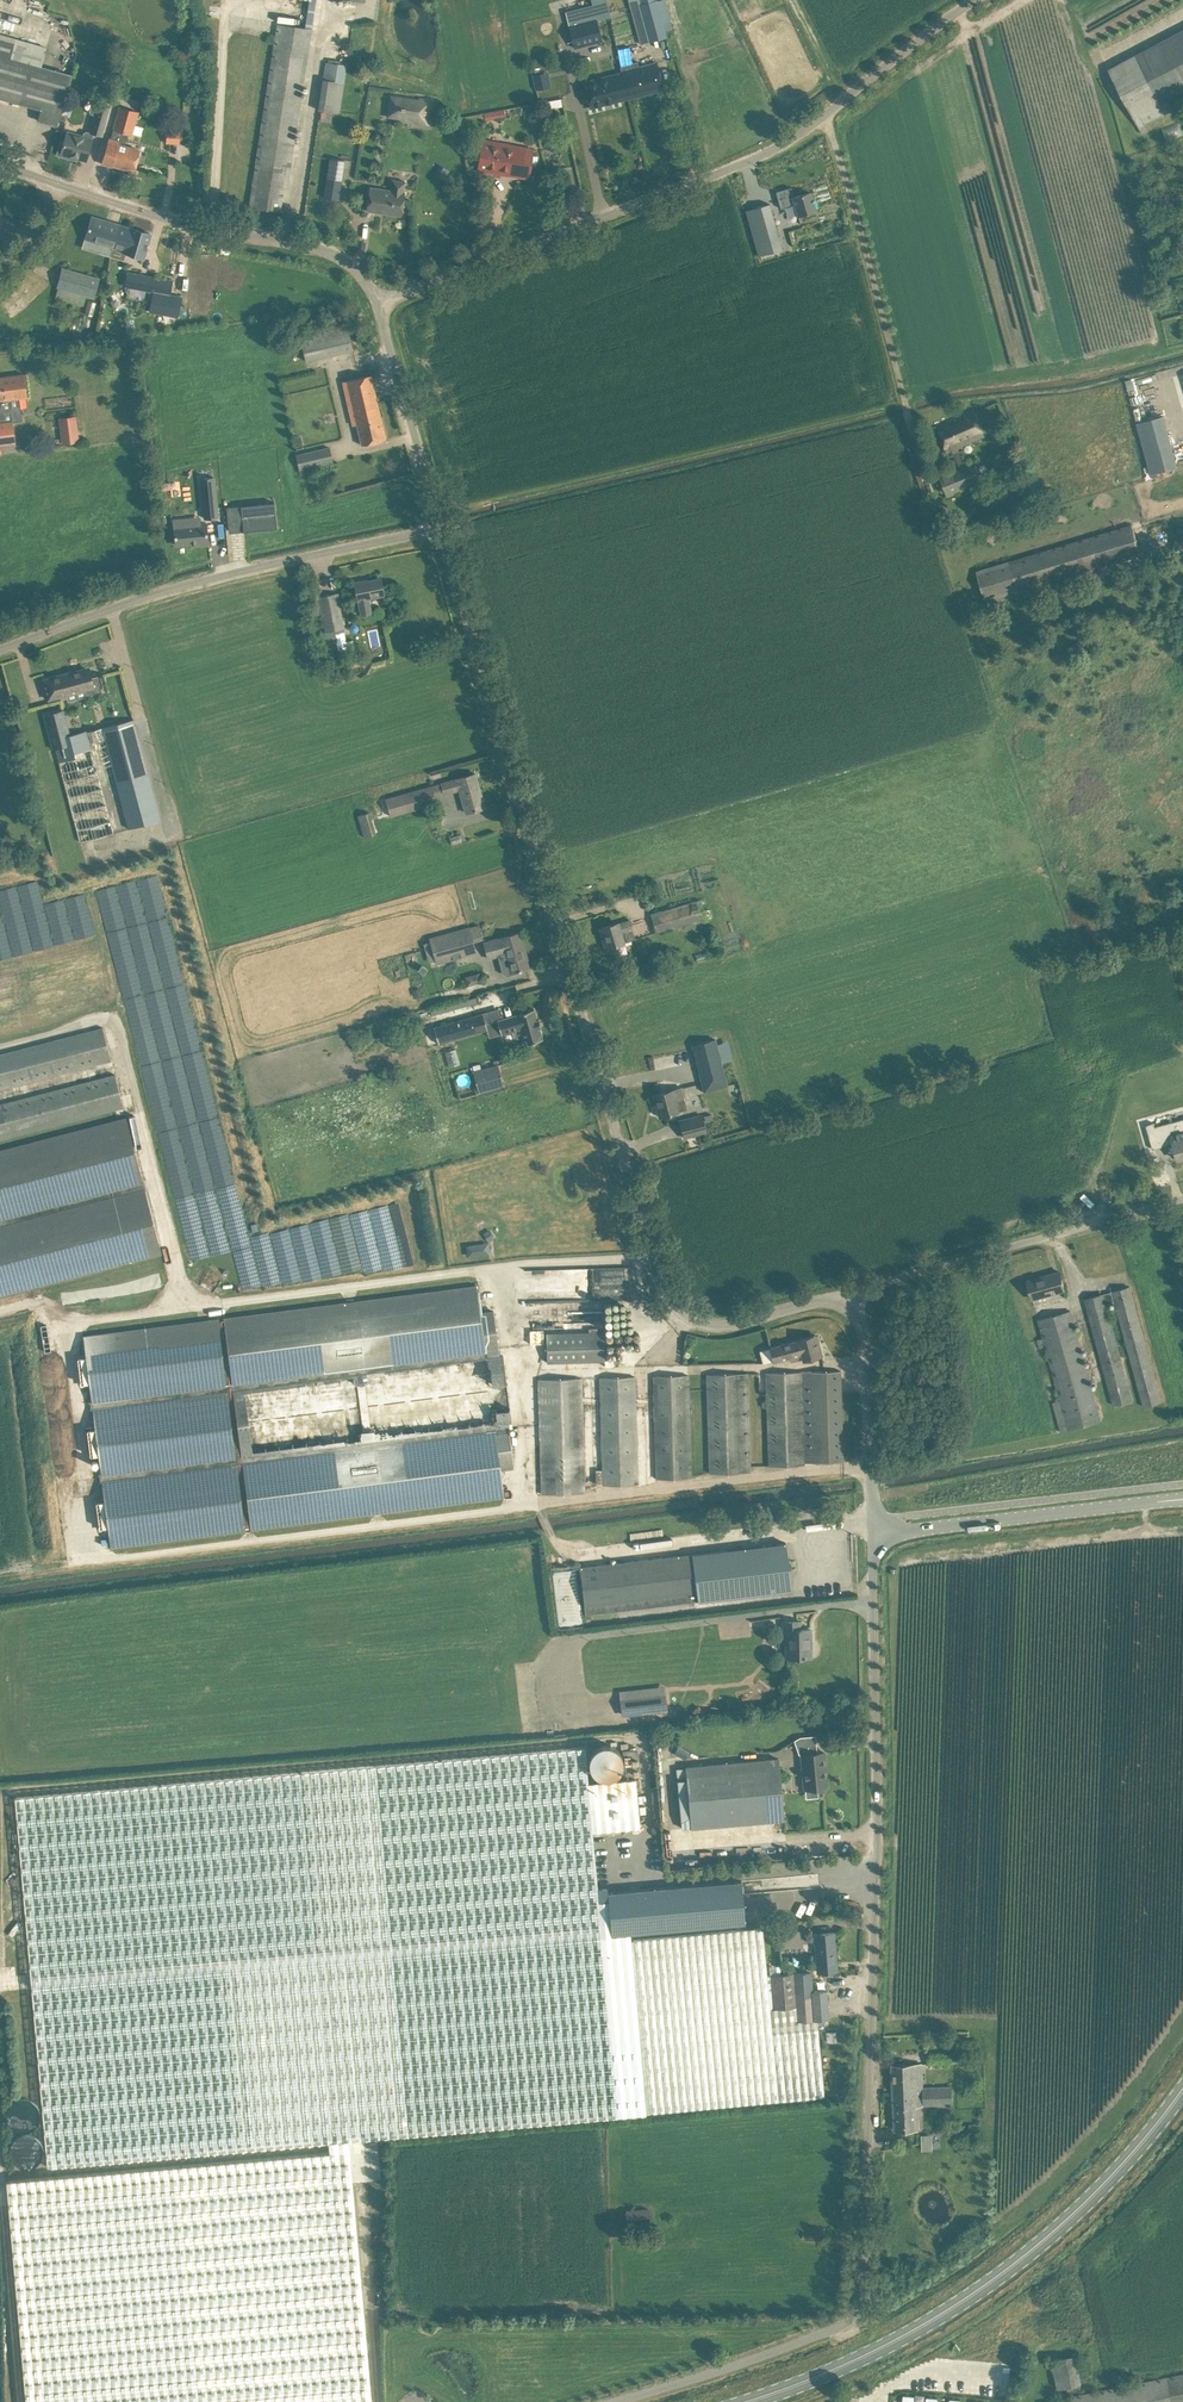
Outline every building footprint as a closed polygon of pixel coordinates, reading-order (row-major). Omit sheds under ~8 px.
[(657,1),(656,1),(655,0),(639,0),(640,5),(650,42),(667,37),(663,24),(671,22),(665,0),(659,0),(657,1)] [(593,5),(566,12),(569,26),(575,48),(602,41),(597,20),(610,16),(606,1),(593,5)] [(287,188),(311,29),(278,23),(250,206),(283,211),(284,210),(281,209),(284,187),(287,188)] [(1149,131),(1146,125),(1174,110),(1169,100),(1182,92),(1182,30),(1109,69),(1143,134),(1149,131)] [(61,114),(71,75),(41,66),(46,47),(17,39),(0,34),(0,97),(40,108),(37,120),(57,125),(61,114)] [(638,61),(621,65),(623,72),(630,97),(663,89),(660,77),(656,62),(641,67),(639,67),(638,61)] [(338,112),(346,65),(325,62),(317,109),(338,112)] [(547,72),(533,75),(536,90),(550,88),(547,72)] [(623,72),(583,82),(587,96),(590,108),(630,97),(623,72)] [(511,107),(522,105),(520,93),(509,96),(511,107)] [(418,98),(389,94),(386,117),(415,121),(414,123),(429,125),(433,98),(419,96),(418,98)] [(94,115),(92,124),(105,127),(111,107),(97,103),(94,115)] [(486,121),(505,117),(504,109),(484,112),(486,121)] [(106,152),(102,163),(112,166),(113,165),(134,171),(137,159),(140,149),(125,145),(129,133),(133,134),(135,125),(117,120),(111,139),(109,139),(106,152)] [(179,143),(180,130),(168,129),(167,142),(179,143)] [(86,160),(93,138),(94,133),(86,131),(84,132),(83,136),(67,131),(64,142),(61,141),(57,154),(71,158),(72,156),(86,160)] [(528,177),(532,149),(503,143),(504,143),(482,139),(478,170),(509,175),(528,177)] [(340,185),(344,160),(330,158),(326,183),(340,185)] [(443,181),(449,170),(442,165),(435,176),(443,181)] [(404,192),(405,181),(392,179),(390,190),(370,187),(366,210),(402,216),(405,192),(404,192)] [(791,187),(776,191),(780,208),(795,204),(798,215),(815,210),(810,192),(793,196),(791,187)] [(769,203),(745,210),(758,256),(782,249),(769,203)] [(92,216),(86,239),(102,244),(100,253),(110,256),(112,250),(119,228),(119,225),(120,224),(92,216)] [(119,228),(112,250),(125,254),(125,252),(143,258),(145,249),(146,249),(148,244),(147,244),(150,234),(133,229),(127,228),(127,227),(120,224),(119,225),(119,228)] [(789,261),(792,272),(810,268),(807,257),(789,261)] [(94,297),(99,278),(62,268),(57,286),(62,288),(61,294),(78,298),(79,293),(94,297)] [(168,305),(170,295),(173,280),(128,272),(125,287),(127,287),(125,297),(168,305)] [(1,302),(11,313),(38,288),(28,277),(1,302)] [(92,316),(96,302),(89,300),(85,314),(92,316)] [(300,332),(306,357),(307,360),(352,350),(346,322),(300,332)] [(0,377),(0,400),(1,400),(3,412),(0,413),(0,443),(15,441),(13,422),(11,409),(21,408),(20,397),(28,396),(25,374),(0,377)] [(386,439),(371,374),(343,381),(350,411),(354,410),(362,444),(386,439)] [(965,466),(958,449),(959,449),(961,448),(960,446),(985,437),(975,412),(937,427),(947,453),(953,451),(960,469),(953,472),(952,469),(940,473),(947,496),(982,484),(975,462),(965,466)] [(62,443),(80,441),(76,415),(58,417),(62,443)] [(1151,474),(1177,466),(1163,416),(1137,423),(1151,474)] [(296,455),(299,470),(333,463),(329,447),(296,455)] [(178,467),(169,468),(170,483),(179,482),(178,467)] [(214,477),(201,478),(205,518),(218,517),(214,477)] [(248,531),(277,528),(274,502),(273,502),(274,507),(256,508),(256,504),(226,507),(229,530),(230,530),(229,521),(242,519),(243,529),(248,528),(248,531)] [(209,545),(206,524),(185,527),(184,520),(173,522),(176,547),(197,544),(197,546),(209,545)] [(986,604),(1037,589),(1036,585),(1141,554),(1132,524),(977,571),(986,604)] [(384,594),(381,579),(366,582),(366,580),(354,582),(358,600),(361,614),(371,612),(368,598),(384,594)] [(337,593),(319,597),(321,609),(326,631),(344,627),(337,593)] [(332,662),(340,660),(335,642),(327,644),(328,646),(332,662)] [(92,678),(89,670),(74,674),(73,671),(60,675),(43,679),(48,699),(84,689),(86,695),(101,691),(97,676),(92,678)] [(63,709),(44,714),(53,749),(56,748),(59,761),(75,756),(75,753),(91,748),(87,731),(86,730),(70,734),(63,709)] [(133,719),(102,727),(112,764),(129,828),(160,820),(133,719)] [(457,778),(440,783),(442,790),(443,795),(460,790),(466,812),(471,811),(483,808),(479,793),(481,792),(475,773),(464,776),(457,778)] [(389,816),(435,803),(431,786),(385,799),(389,816)] [(364,837),(376,833),(370,812),(358,815),(364,837)] [(655,932),(705,918),(700,899),(650,913),(655,932)] [(632,929),(629,920),(618,923),(602,927),(604,934),(602,935),(606,947),(624,942),(635,939),(632,929)] [(469,927),(429,938),(430,941),(436,961),(436,963),(476,952),(474,942),(483,939),(479,925),(470,928),(469,927)] [(520,932),(484,942),(488,958),(498,955),(506,953),(508,961),(501,963),(503,973),(507,975),(520,971),(519,969),(527,967),(523,952),(525,952),(520,932)] [(537,1019),(534,1008),(497,1018),(502,1035),(512,1032),(514,1038),(521,1036),(524,1045),(543,1039),(539,1027),(541,1027),(539,1019),(537,1019)] [(438,1042),(487,1029),(483,1013),(434,1027),(438,1042)] [(111,1060),(103,1027),(0,1054),(0,1089),(111,1060)] [(727,1085),(725,1076),(715,1039),(692,1045),(702,1082),(704,1091),(727,1085)] [(478,1092),(504,1085),(498,1064),(473,1071),(478,1092)] [(124,1107),(115,1074),(0,1104),(0,1139),(124,1107)] [(660,1116),(678,1111),(687,1108),(683,1096),(681,1087),(655,1094),(658,1104),(657,1105),(660,1116)] [(702,1115),(679,1120),(684,1137),(706,1131),(704,1122),(702,1115)] [(162,1252),(127,1116),(0,1149),(0,1295),(162,1252)] [(1147,1124),(1152,1141),(1153,1148),(1158,1147),(1173,1142),(1178,1159),(1182,1157),(1182,1118),(1155,1126),(1154,1121),(1147,1124)] [(467,1256),(489,1252),(487,1241),(465,1244),(467,1256)] [(1032,1298),(1065,1289),(1060,1271),(1027,1280),(1032,1298)] [(481,1311),(476,1284),(224,1316),(251,1529),(504,1496),(501,1469),(514,1467),(509,1428),(512,1427),(512,1422),(503,1354),(500,1354),(493,1310),(481,1311)] [(1161,1401),(1133,1298),(1130,1286),(1085,1299),(1114,1404),(1132,1399),(1105,1303),(1115,1300),(1144,1406),(1161,1401)] [(1098,1410),(1074,1322),(1071,1310),(1038,1319),(1043,1337),(1037,1339),(1039,1347),(1045,1345),(1060,1399),(1052,1401),(1061,1431),(1101,1419),(1098,1410)] [(111,1548),(245,1531),(218,1316),(83,1333),(111,1548)] [(547,1362),(605,1360),(604,1331),(546,1333),(547,1362)] [(816,1343),(814,1335),(798,1340),(798,1341),(787,1344),(787,1343),(770,1347),(774,1361),(791,1356),(792,1361),(803,1358),(803,1359),(822,1354),(818,1342),(816,1343)] [(769,1466),(805,1465),(805,1462),(814,1462),(843,1461),(840,1370),(802,1371),(766,1372),(769,1466)] [(710,1473),(750,1472),(747,1373),(707,1374),(710,1473)] [(657,1478),(691,1477),(688,1374),(654,1375),(657,1478)] [(604,1485),(638,1484),(635,1376),(601,1377),(604,1485)] [(542,1493),(585,1492),(581,1378),(538,1379),(542,1493)] [(585,1614),(779,1591),(791,1589),(785,1542),(579,1567),(585,1614)] [(800,1629),(800,1621),(783,1621),(784,1634),(789,1634),(789,1657),(811,1656),(809,1656),(809,1640),(811,1640),(811,1629),(800,1629)] [(622,1715),(656,1711),(654,1692),(620,1696),(622,1715)] [(823,1723),(822,1725),(823,1728),(825,1730),(828,1729),(830,1726),(829,1723),(826,1722),(823,1723)] [(797,1750),(807,1749),(805,1736),(796,1737),(797,1750)] [(605,1778),(607,1778),(608,1778),(610,1777),(612,1777),(613,1776),(615,1775),(616,1774),(618,1773),(619,1772),(620,1770),(621,1769),(621,1767),(622,1766),(622,1764),(623,1762),(623,1760),(622,1759),(622,1757),(621,1755),(621,1753),(620,1752),(619,1751),(618,1749),(616,1748),(615,1747),(613,1746),(612,1745),(610,1745),(608,1744),(606,1744),(605,1744),(603,1745),(601,1745),(599,1746),(598,1746),(596,1747),(595,1748),(593,1750),(592,1751),(591,1752),(590,1754),(590,1756),(589,1757),(589,1759),(589,1761),(589,1763),(589,1764),(590,1766),(590,1768),(591,1769),(592,1771),(593,1772),(594,1773),(595,1774),(597,1775),(598,1776),(600,1777),(602,1778),(603,1778),(605,1778)] [(205,1779),(15,1796),(48,2165),(237,2148),(329,2140),(348,2139),(398,2135),(823,2096),(817,2019),(796,2021),(795,2012),(792,1973),(781,1974),(770,1975),(767,1975),(763,1927),(631,1939),(630,1931),(745,1921),(741,1879),(607,1891),(608,1899),(599,1900),(592,1830),(588,1781),(584,1745),(356,1766),(205,1779)] [(679,1745),(675,1752),(685,1758),(689,1750),(679,1745)] [(625,1771),(635,1776),(640,1775),(637,1748),(623,1750),(625,1771)] [(803,1788),(827,1786),(824,1751),(800,1753),(803,1788)] [(692,1827),(772,1820),(784,1819),(778,1758),(686,1766),(692,1827)] [(588,1781),(592,1830),(640,1826),(635,1776),(588,1781)] [(835,1969),(833,1946),(835,1946),(834,1932),(815,1933),(818,1971),(837,1970),(837,1969),(835,1969)] [(810,1933),(806,1936),(807,1941),(812,1941),(814,1936),(810,1933)] [(811,1972),(792,1973),(795,2012),(796,2021),(817,2019),(828,2018),(828,2009),(826,1990),(812,1991),(811,1972)] [(949,2067),(949,2062),(959,2061),(958,2052),(927,2053),(928,2063),(945,2062),(945,2068),(949,2067)] [(894,2097),(917,2096),(923,2095),(923,2087),(922,2063),(892,2065),(894,2097)] [(895,2129),(907,2128),(918,2128),(917,2105),(953,2103),(952,2085),(923,2087),(923,2095),(917,2096),(894,2097),(895,2129)] [(348,2139),(329,2140),(329,2151),(7,2179),(26,2401),(371,2401),(348,2139)] [(627,2223),(637,2222),(649,2221),(648,2208),(626,2210),(627,2223)] [(1057,2387),(1082,2383),(1076,2354),(1052,2358),(1057,2387)] [(1048,2401),(1182,2401),(1182,2375),(1048,2401)] [(903,2401),(914,2401),(915,2395),(903,2394),(903,2401)]
